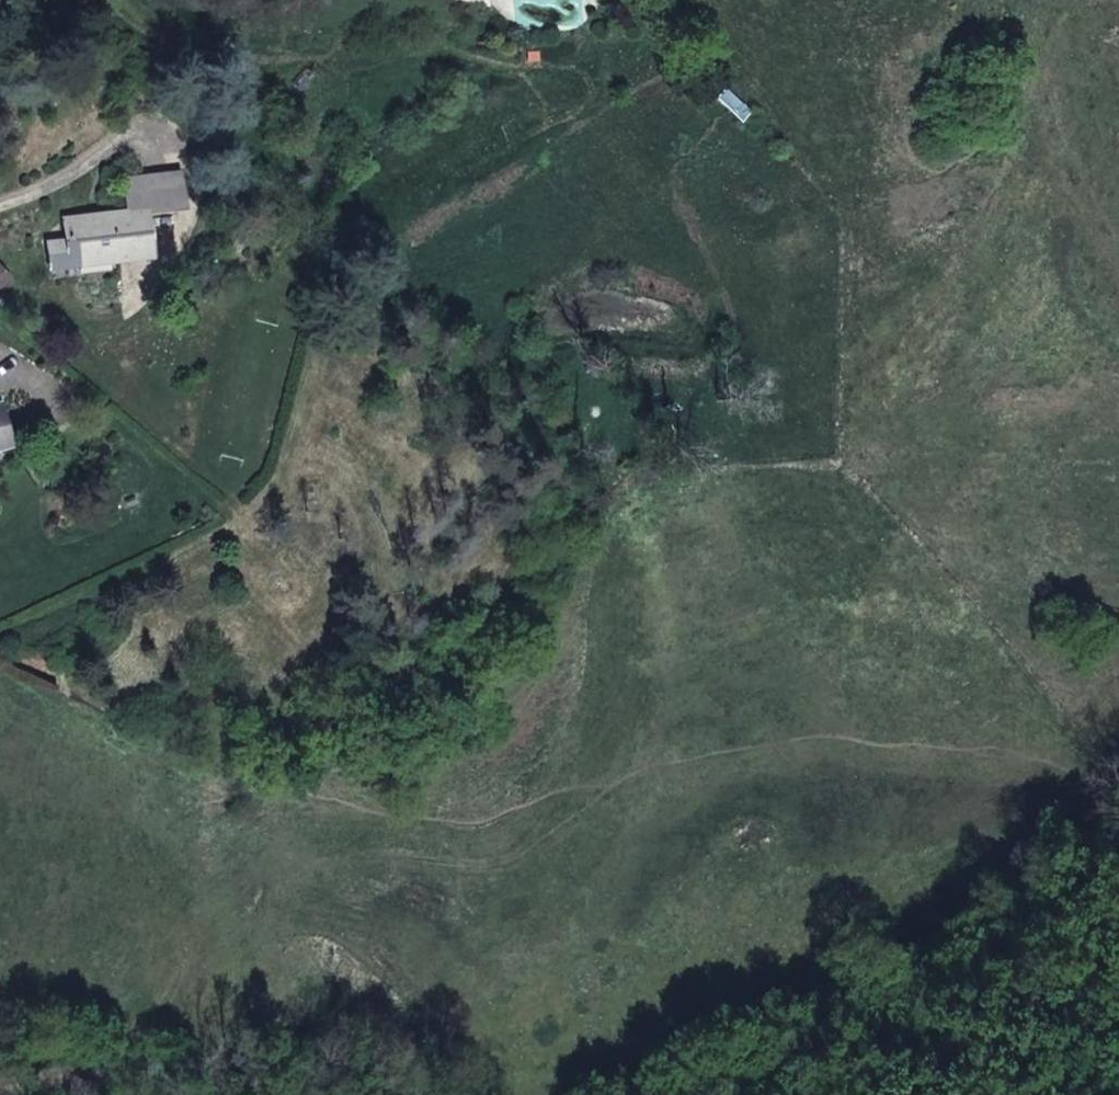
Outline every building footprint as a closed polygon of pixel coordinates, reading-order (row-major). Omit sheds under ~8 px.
[(151,255),(146,212),(183,208),(180,175),(126,181),(130,213),(66,220),(68,241),(72,241),(74,259),(113,255),(114,259),(151,255)] [(0,406),(0,450),(12,447),(0,406)]
